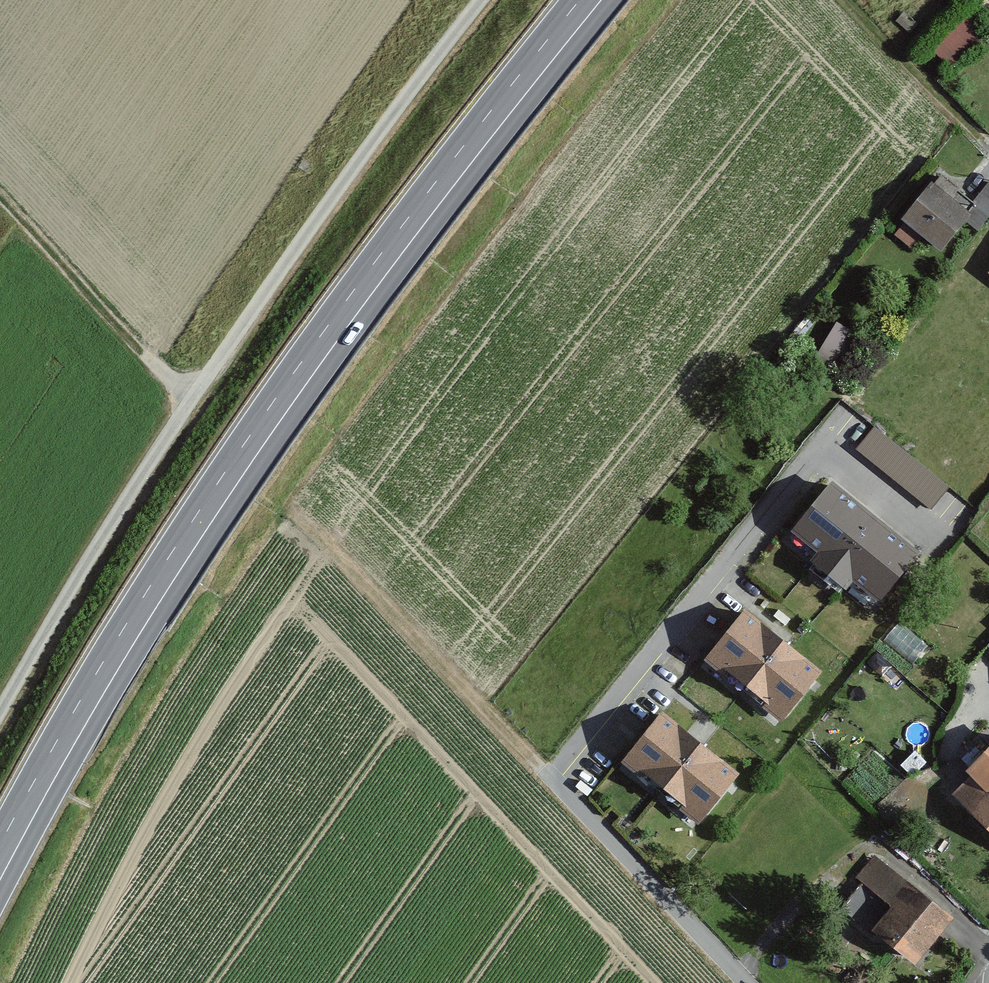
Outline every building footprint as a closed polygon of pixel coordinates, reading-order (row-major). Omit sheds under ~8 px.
[(960,17),(936,50),(957,65),(981,31),(960,17)] [(933,173),(899,219),(938,248),(960,218),(972,202),(933,173)] [(972,202),(960,218),(979,232),(988,218),(988,178),(972,202)] [(860,337),(825,316),(801,358),(837,378),(860,337)] [(874,430),(856,452),(931,512),(949,490),(874,430)] [(911,554),(836,490),(799,533),(875,597),(911,554)] [(814,665),(743,611),(708,656),(779,710),(814,665)] [(917,656),(928,641),(898,620),(888,636),(917,656)] [(701,747),(666,719),(631,765),(702,819),(736,774),(701,747)] [(962,808),(988,834),(988,737),(957,769),(979,791),(962,808)] [(955,917),(872,849),(851,874),(889,906),(868,931),(913,968),(955,917)]
